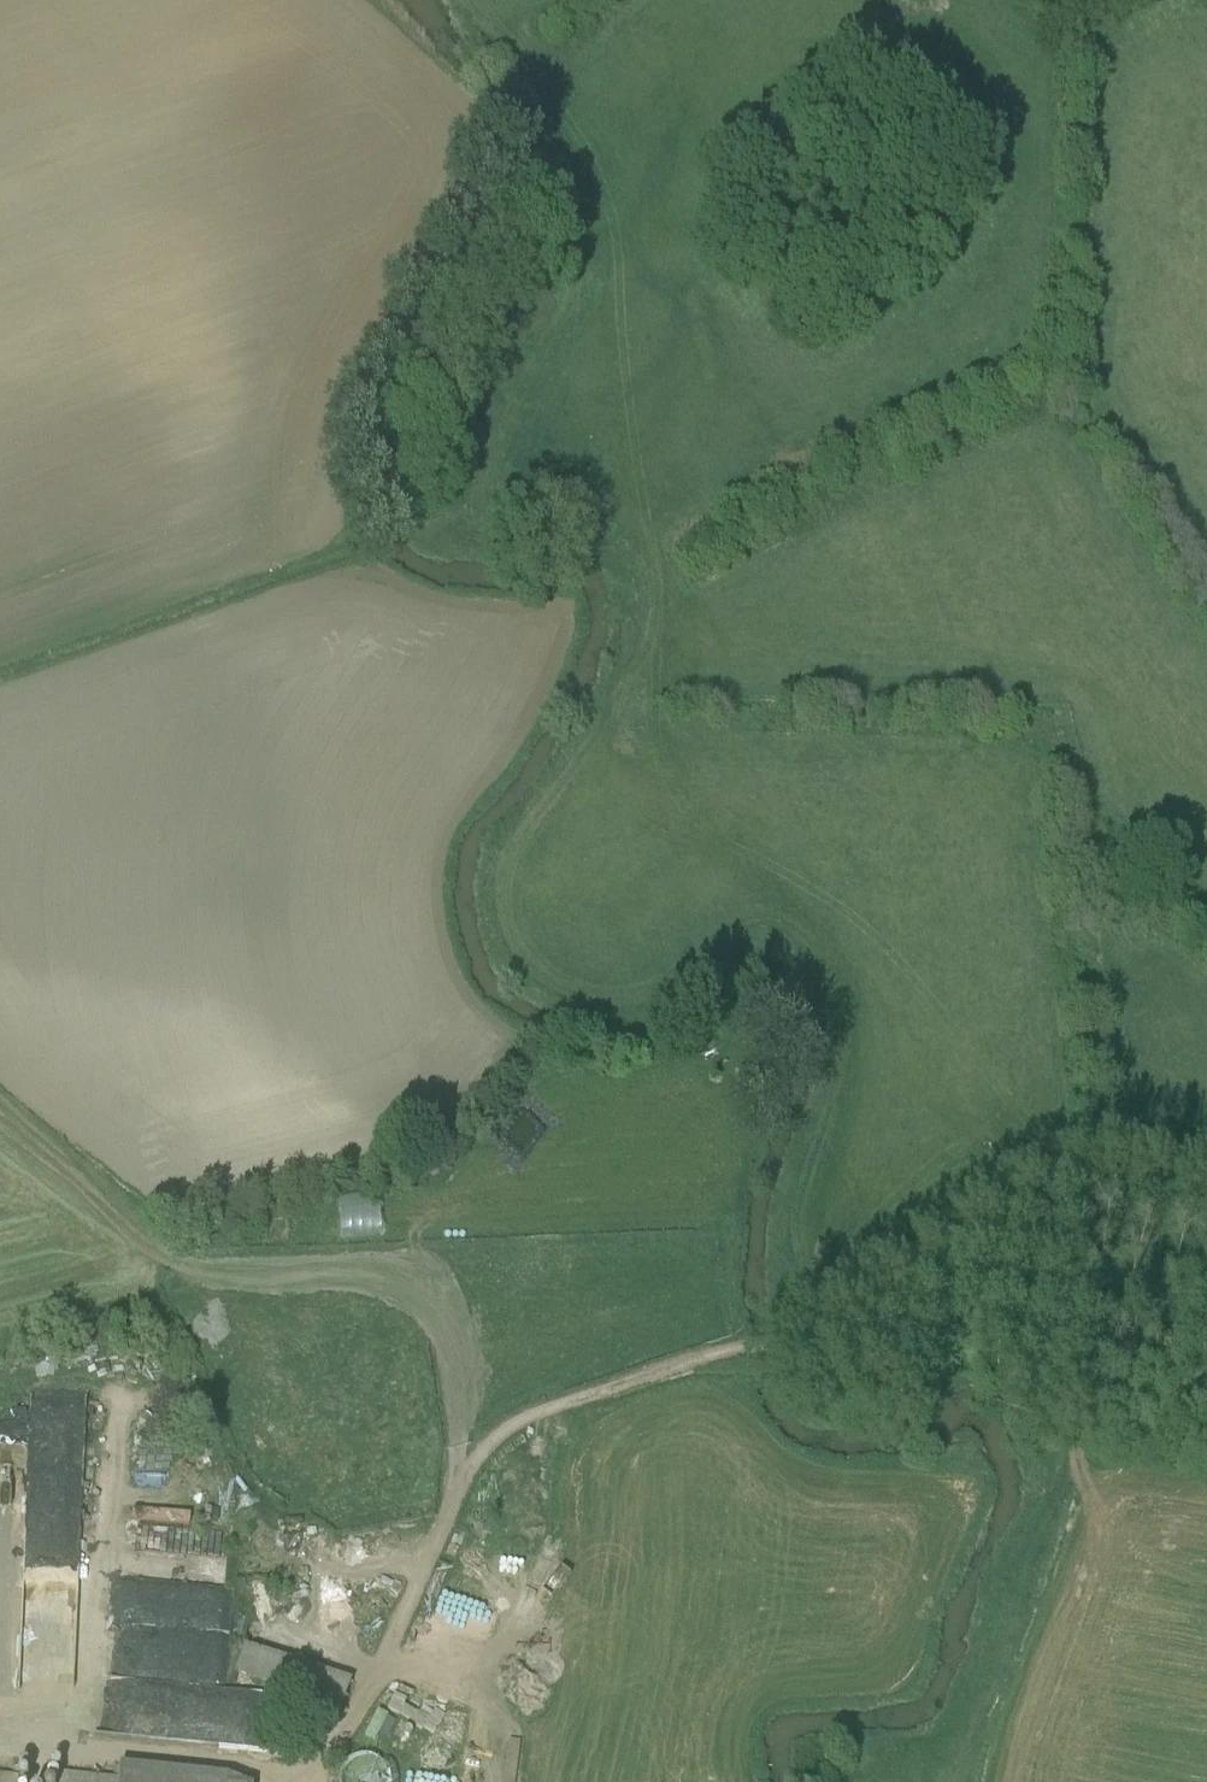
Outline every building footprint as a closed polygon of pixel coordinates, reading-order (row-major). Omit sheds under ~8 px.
[(73,1465),(72,1425),(60,1425),(60,1417),(0,1418),(0,1466),(73,1465)] [(118,1456),(121,1491),(205,1484),(201,1448),(118,1456)] [(193,1558),(125,1555),(122,1622),(156,1623),(157,1590),(191,1591),(193,1558)] [(2,1700),(10,1576),(0,1575),(0,1700),(2,1700)] [(183,1596),(187,1612),(207,1608),(203,1591),(183,1596)] [(210,1692),(216,1643),(148,1636),(142,1685),(210,1692)] [(361,1770),(357,1750),(336,1755),(340,1774),(361,1770)] [(229,1775),(119,1765),(118,1781),(228,1781),(229,1775)] [(0,1773),(0,1781),(92,1781),(0,1773)]
